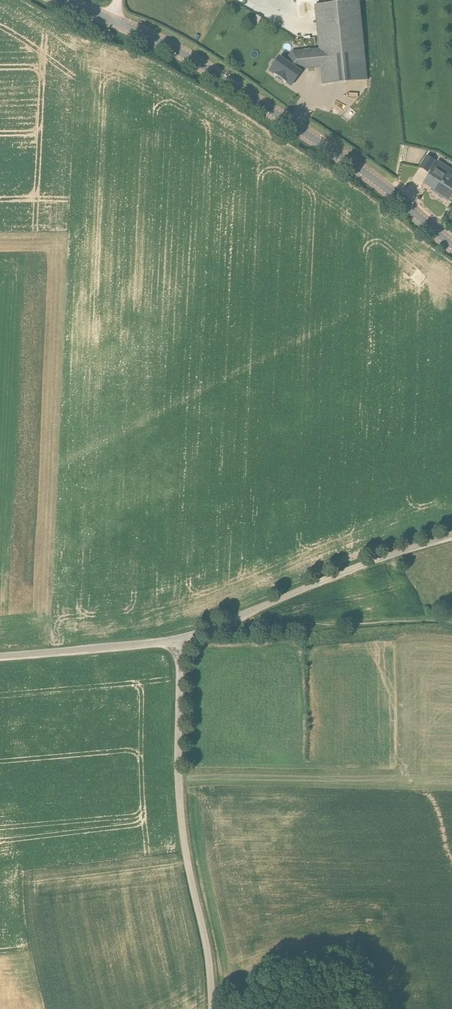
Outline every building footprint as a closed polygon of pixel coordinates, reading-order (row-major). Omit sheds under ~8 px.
[(369,0),(329,0),(329,4),(314,5),(319,49),(299,51),(300,55),(293,66),(299,71),(301,68),(321,66),(322,85),(367,80),(359,2),(369,1),(369,0)] [(258,23),(261,18),(256,15),(253,20),(258,23)] [(301,72),(299,71),(293,66),(279,57),(276,61),(273,61),(271,64),(272,67),(269,71),(276,76),(277,77),(278,76),(279,76),(280,77),(281,77),(283,78),(283,80),(283,81),(291,86),(301,72)] [(428,172),(436,160),(427,155),(419,167),(428,172)] [(451,195),(451,178),(434,167),(424,182),(440,192),(439,194),(448,200),(451,195)]
